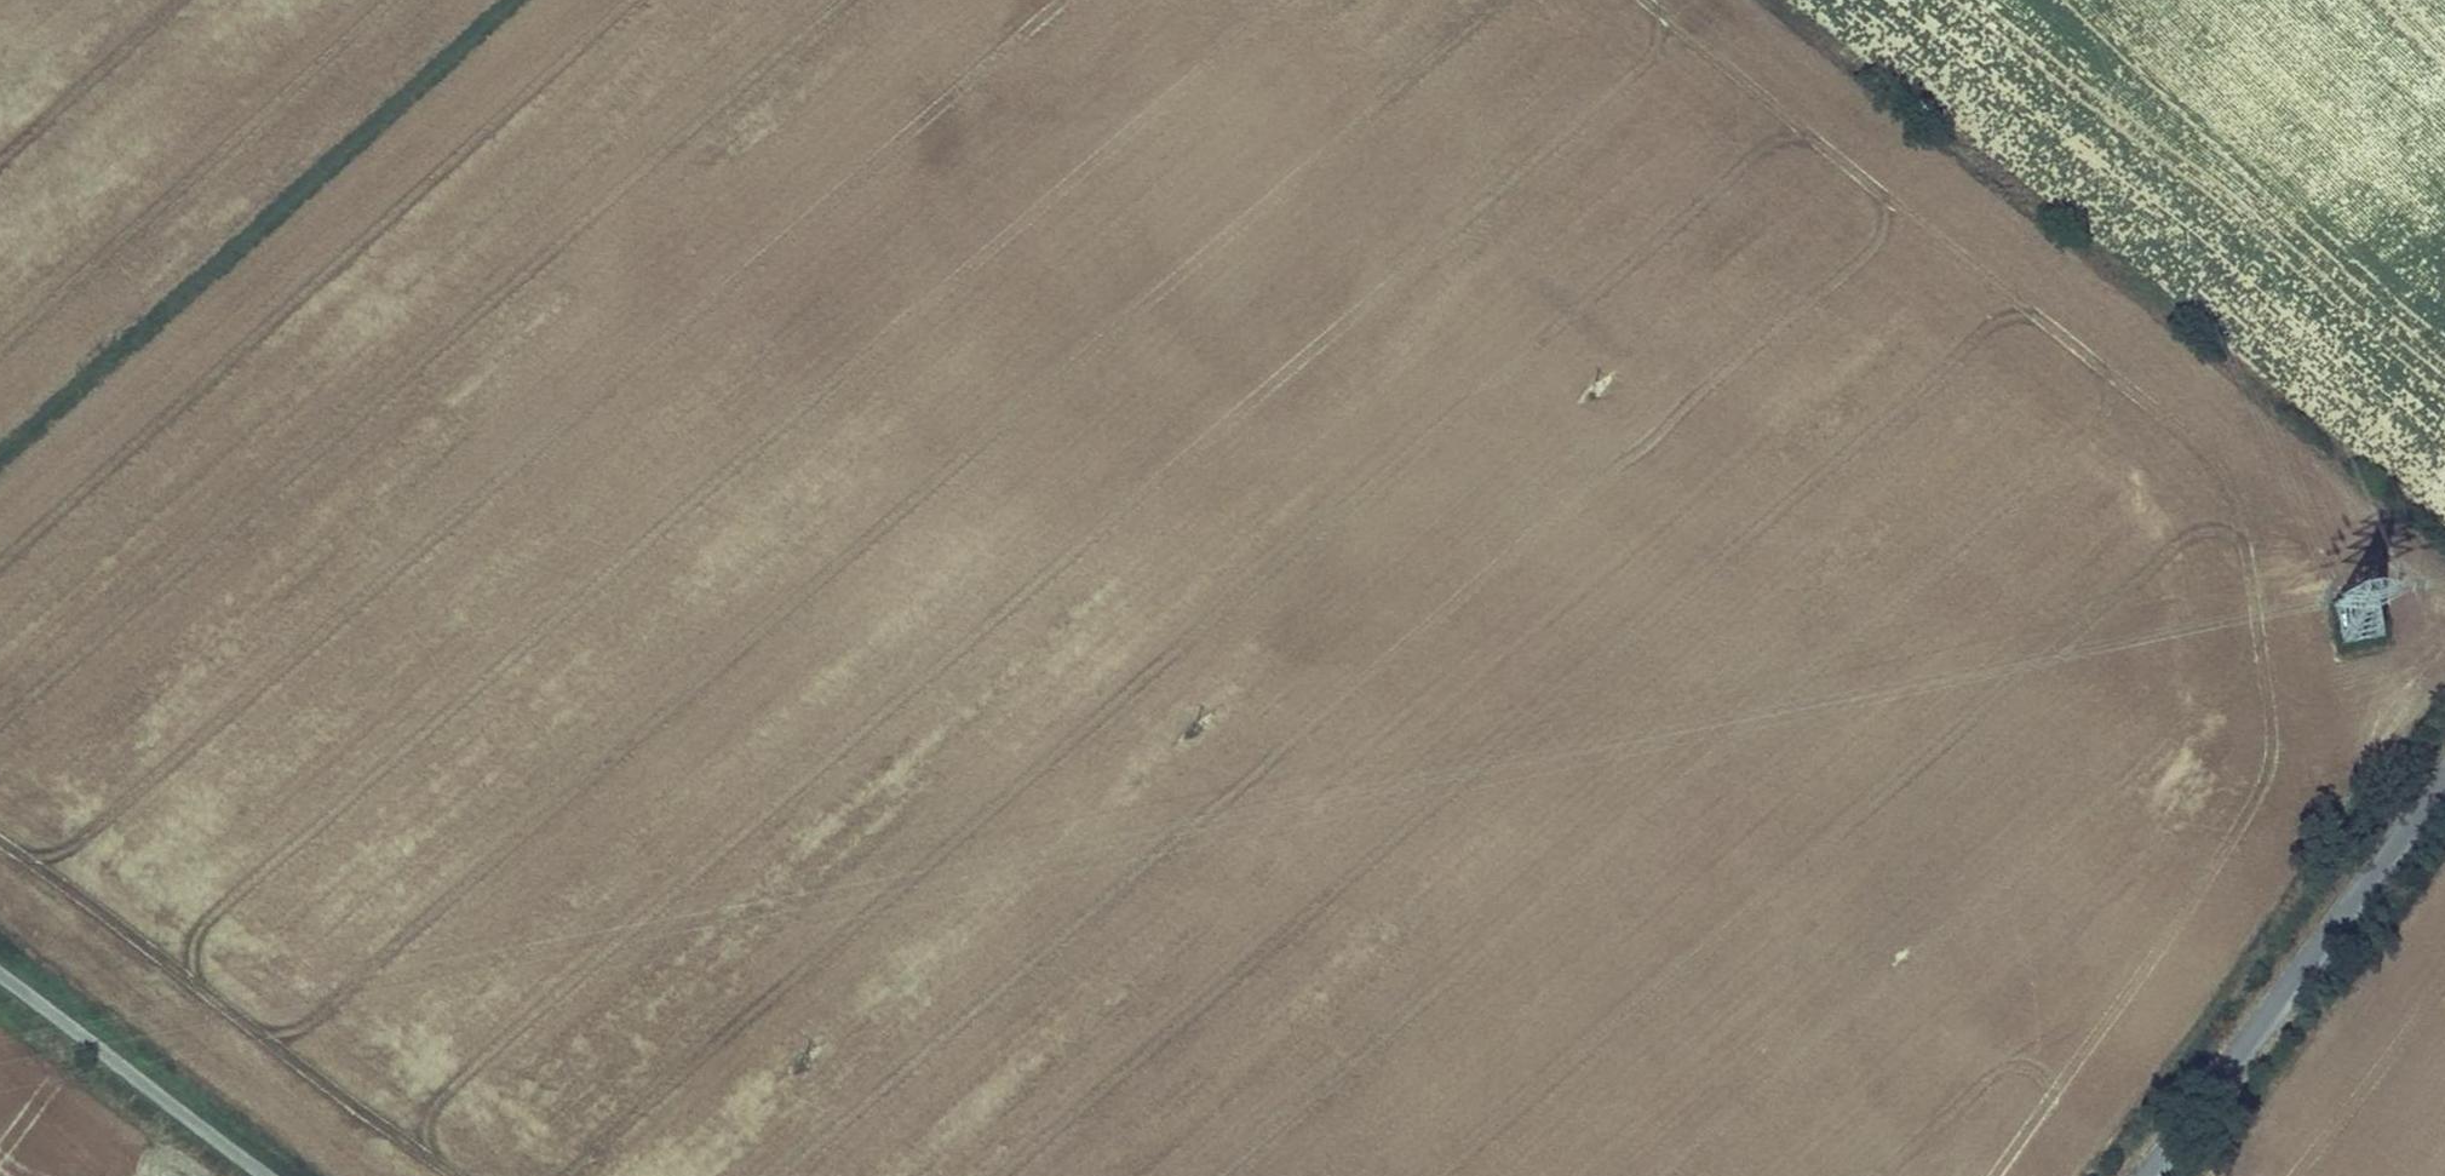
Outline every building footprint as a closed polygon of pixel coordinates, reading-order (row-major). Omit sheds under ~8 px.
[(2366,576),(2333,580),(2341,640),(2374,635),(2366,576)]
